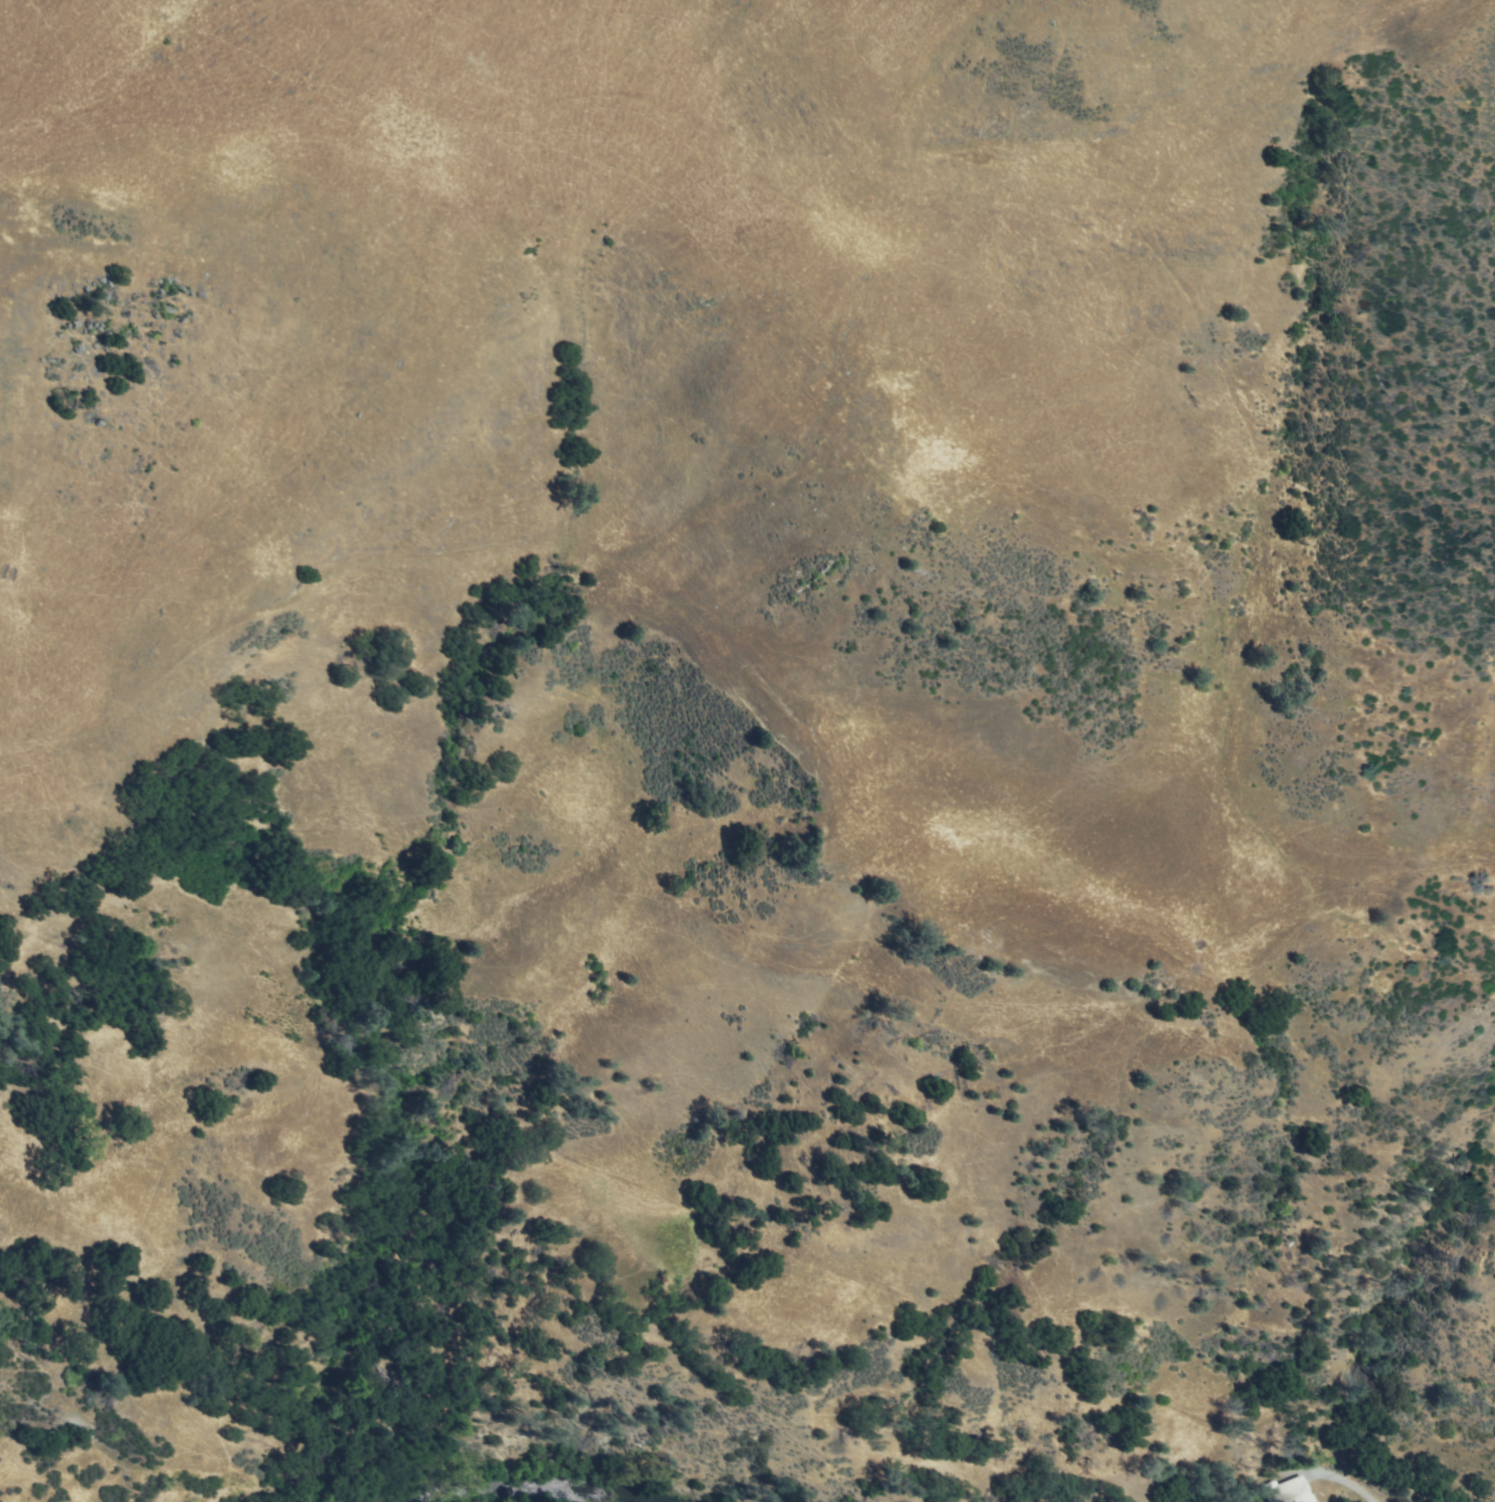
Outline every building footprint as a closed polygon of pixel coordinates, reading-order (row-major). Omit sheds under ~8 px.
[(1298,1471),(1276,1484),(1274,1478),(1260,1486),(1266,1501),(1286,1501),(1288,1501),(1310,1501),(1298,1471)]
